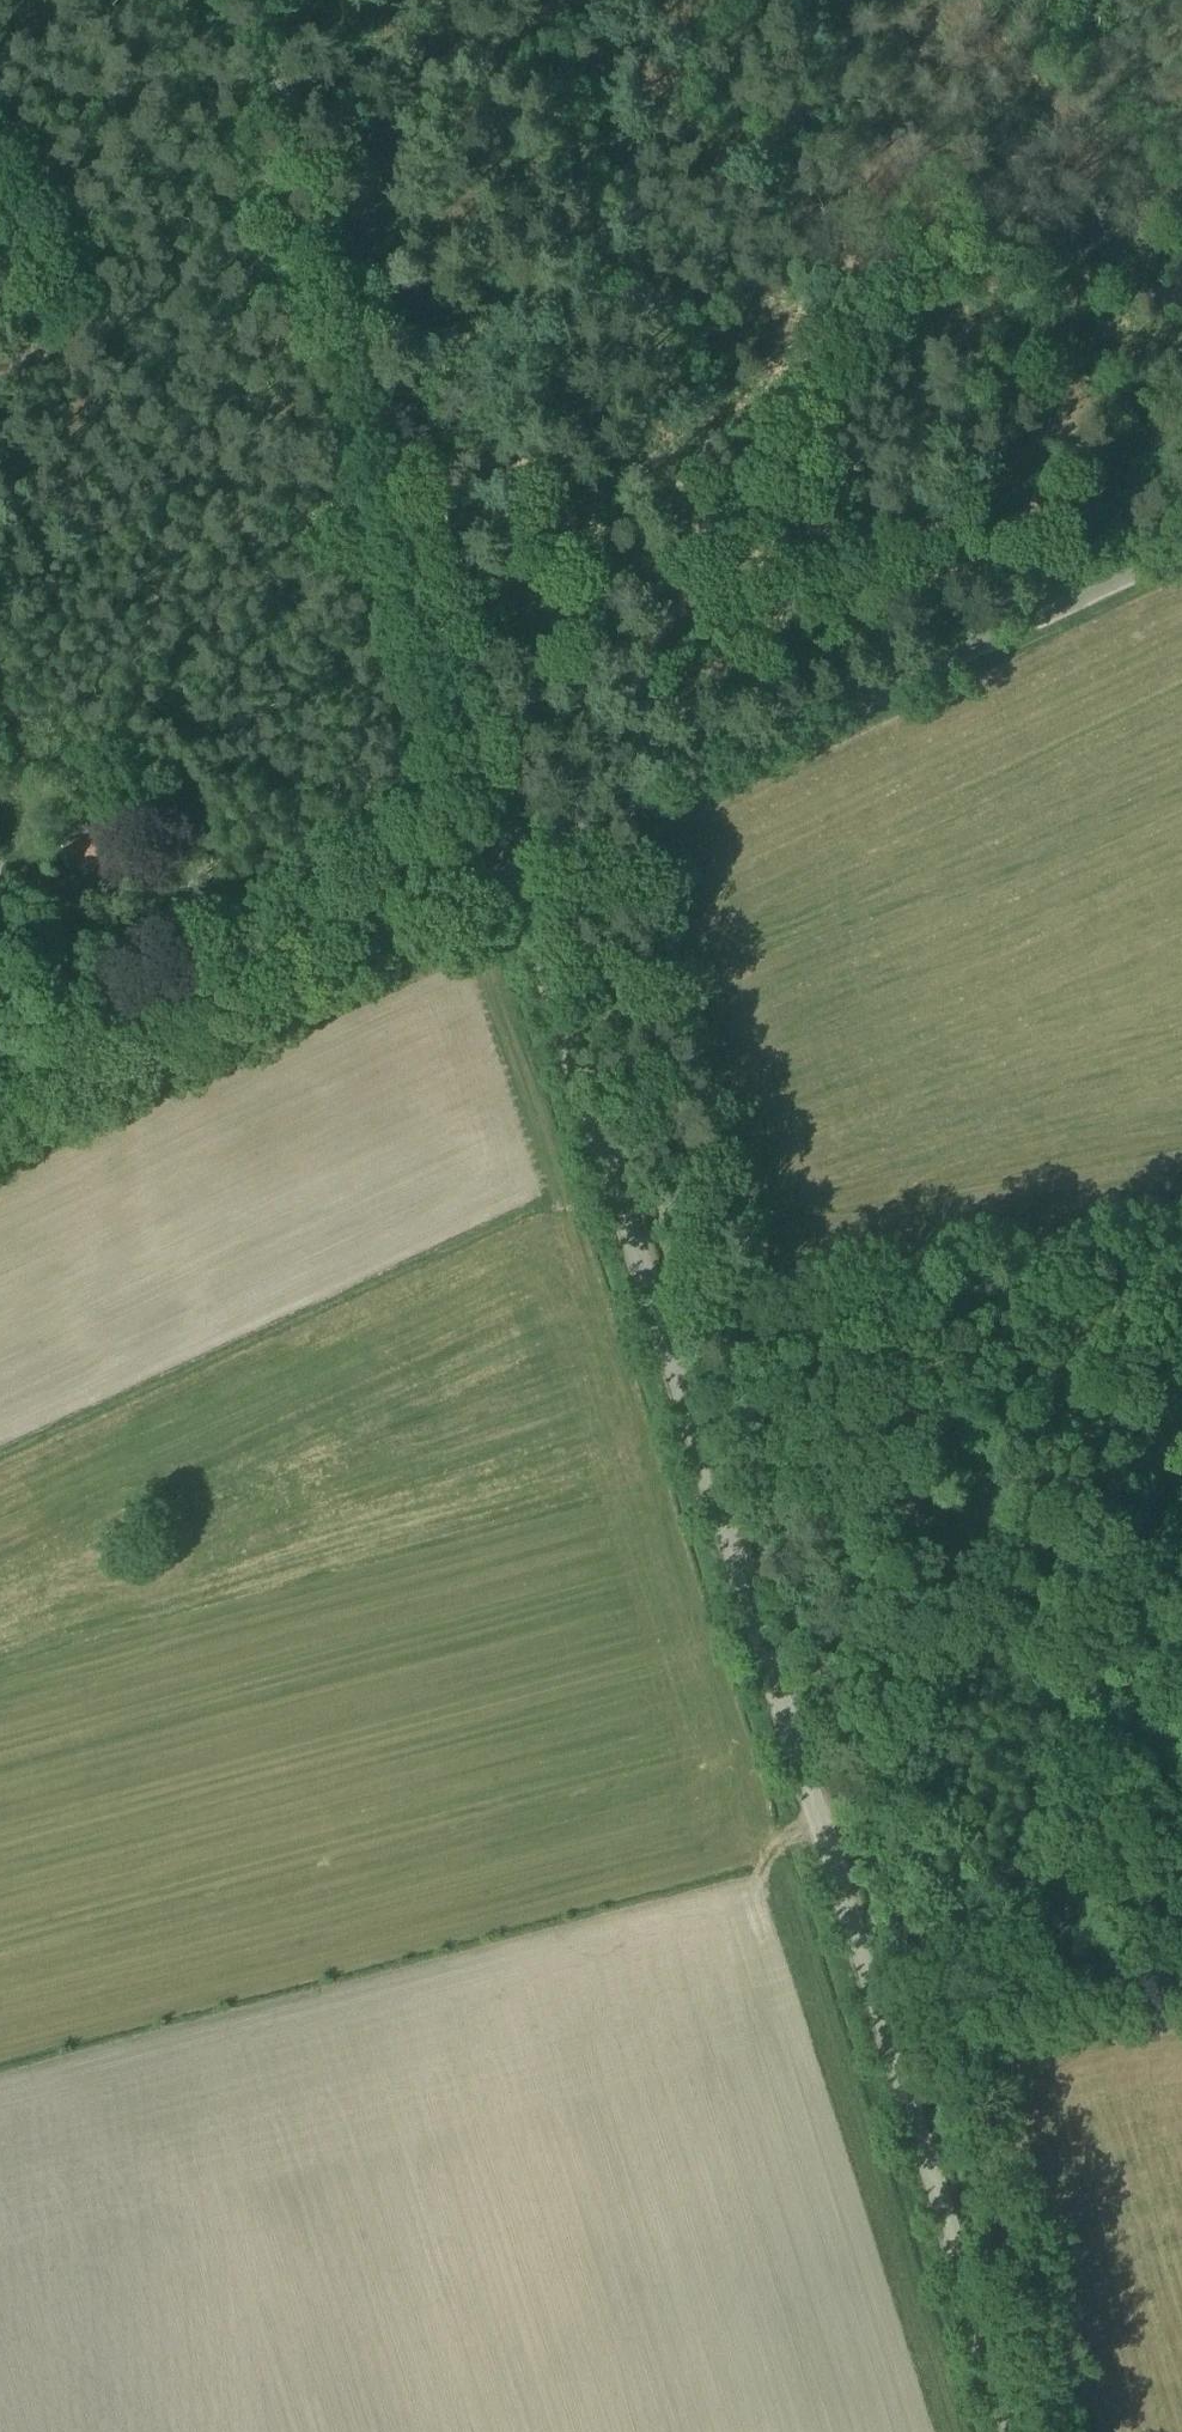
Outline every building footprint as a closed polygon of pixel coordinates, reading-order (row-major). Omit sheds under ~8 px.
[(84,839),(61,845),(69,873),(100,864),(95,845),(110,841),(103,821),(81,828),(84,839)]
